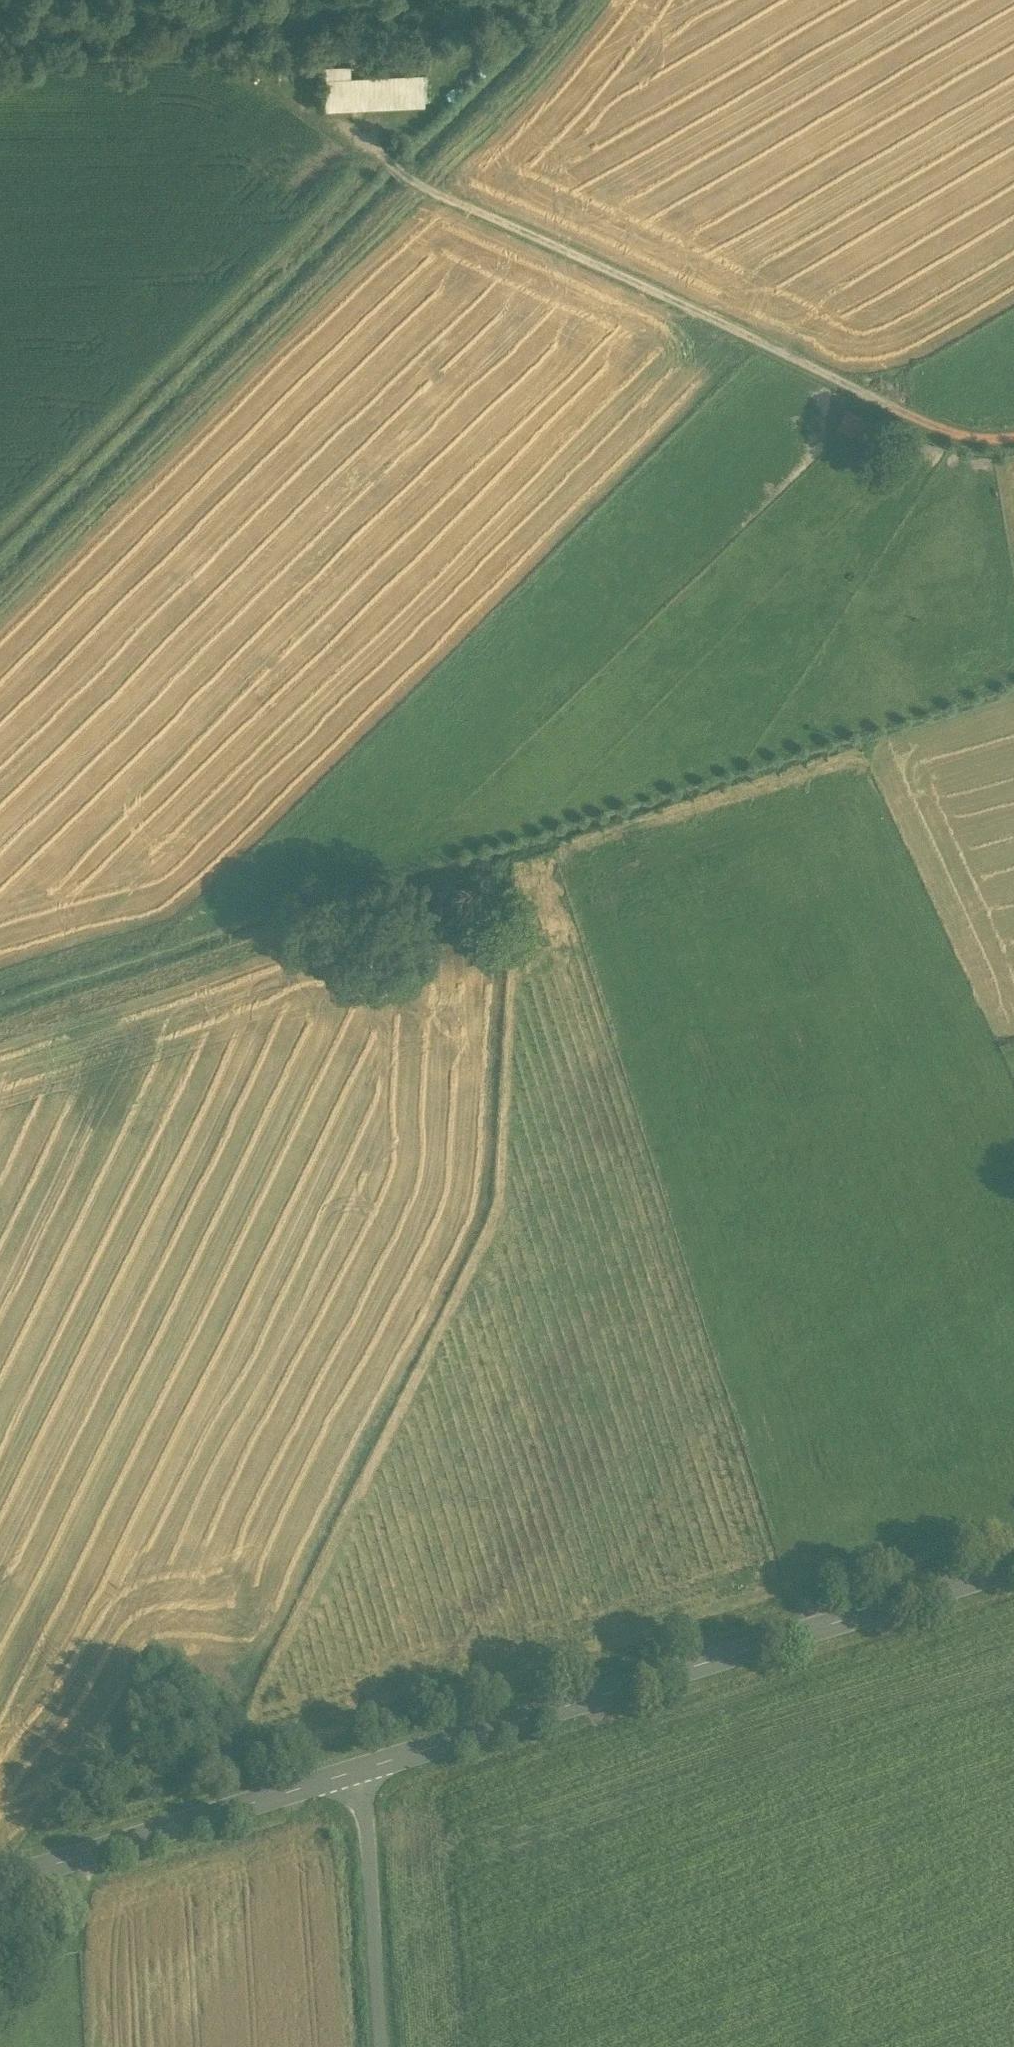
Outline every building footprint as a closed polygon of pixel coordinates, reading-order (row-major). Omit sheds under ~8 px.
[(424,70),(324,75),(326,106),(425,101),(424,70)] [(847,406),(837,426),(861,439),(871,419),(847,406)]
